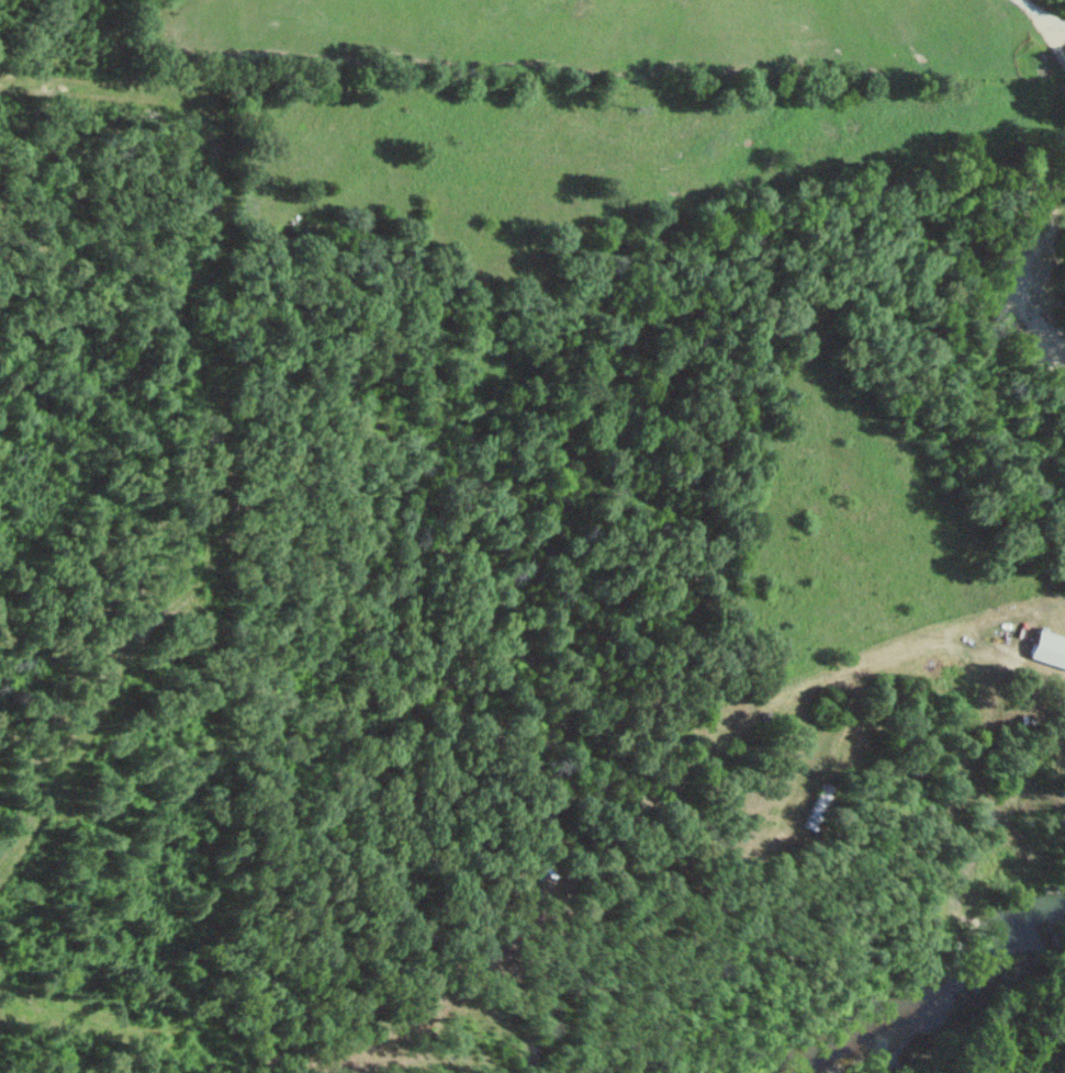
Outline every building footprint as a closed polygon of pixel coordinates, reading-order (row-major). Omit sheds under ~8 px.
[(1064,670),(1064,639),(1037,630),(1028,658),(1064,670)]
